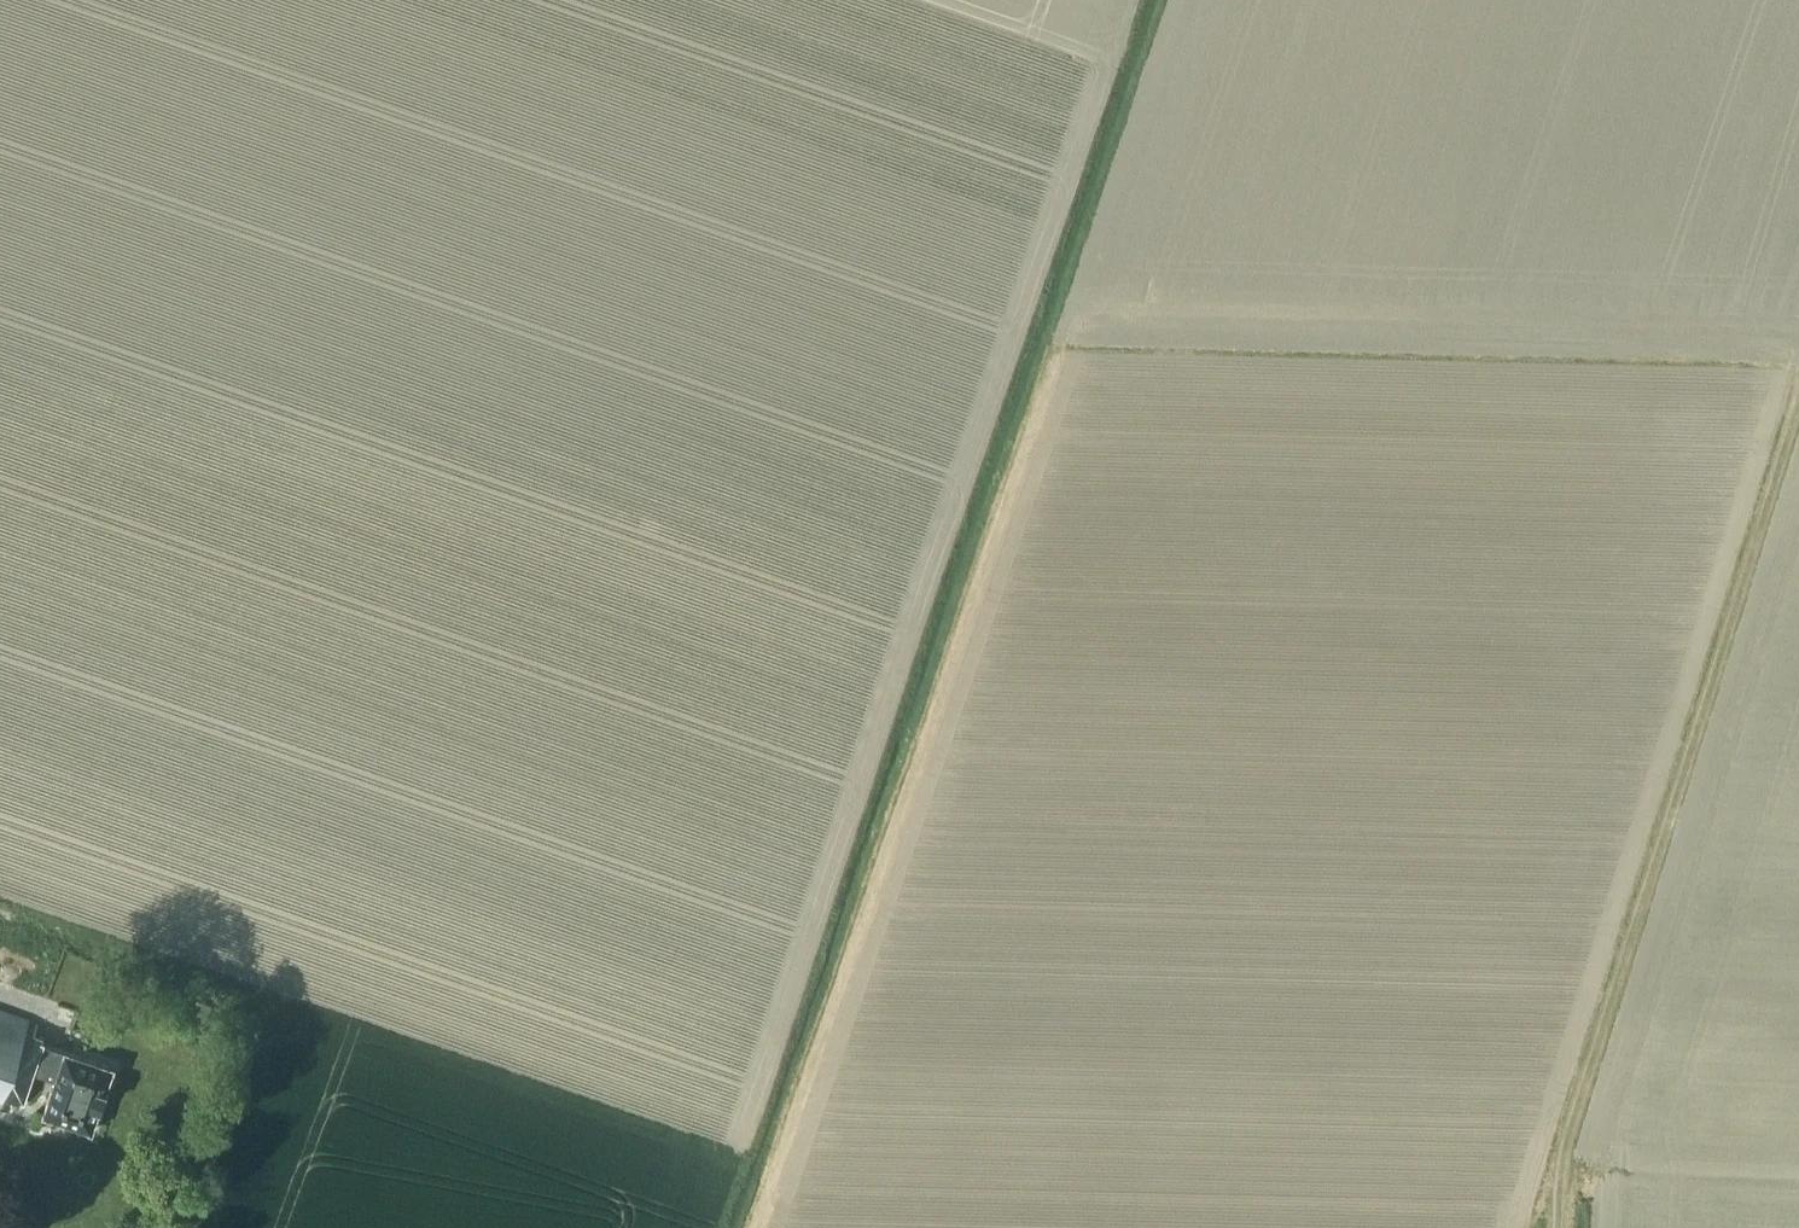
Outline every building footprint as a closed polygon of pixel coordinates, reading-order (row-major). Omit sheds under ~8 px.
[(8,1107),(11,1098),(20,1101),(21,1099),(24,1100),(34,1070),(53,1077),(41,1113),(89,1129),(111,1063),(40,1039),(42,1033),(34,1030),(37,1020),(0,1008),(0,1104),(8,1107)]
